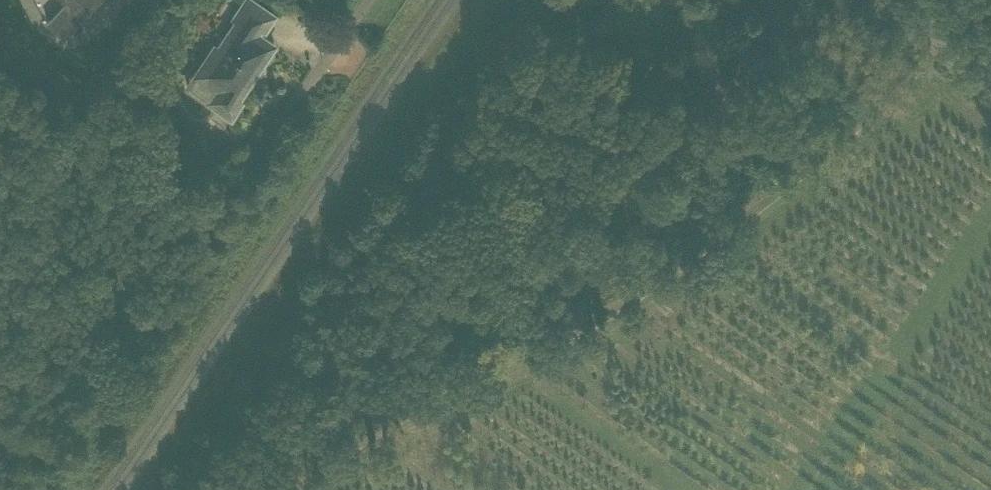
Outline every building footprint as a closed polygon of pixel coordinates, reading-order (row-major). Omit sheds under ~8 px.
[(65,0),(65,1),(46,21),(63,36),(77,21),(97,0),(64,0),(65,0)] [(205,59),(187,85),(231,114),(242,99),(238,97),(275,43),(261,34),(275,14),(254,0),(245,0),(234,17),(237,19),(219,44),(216,42),(205,59)]
